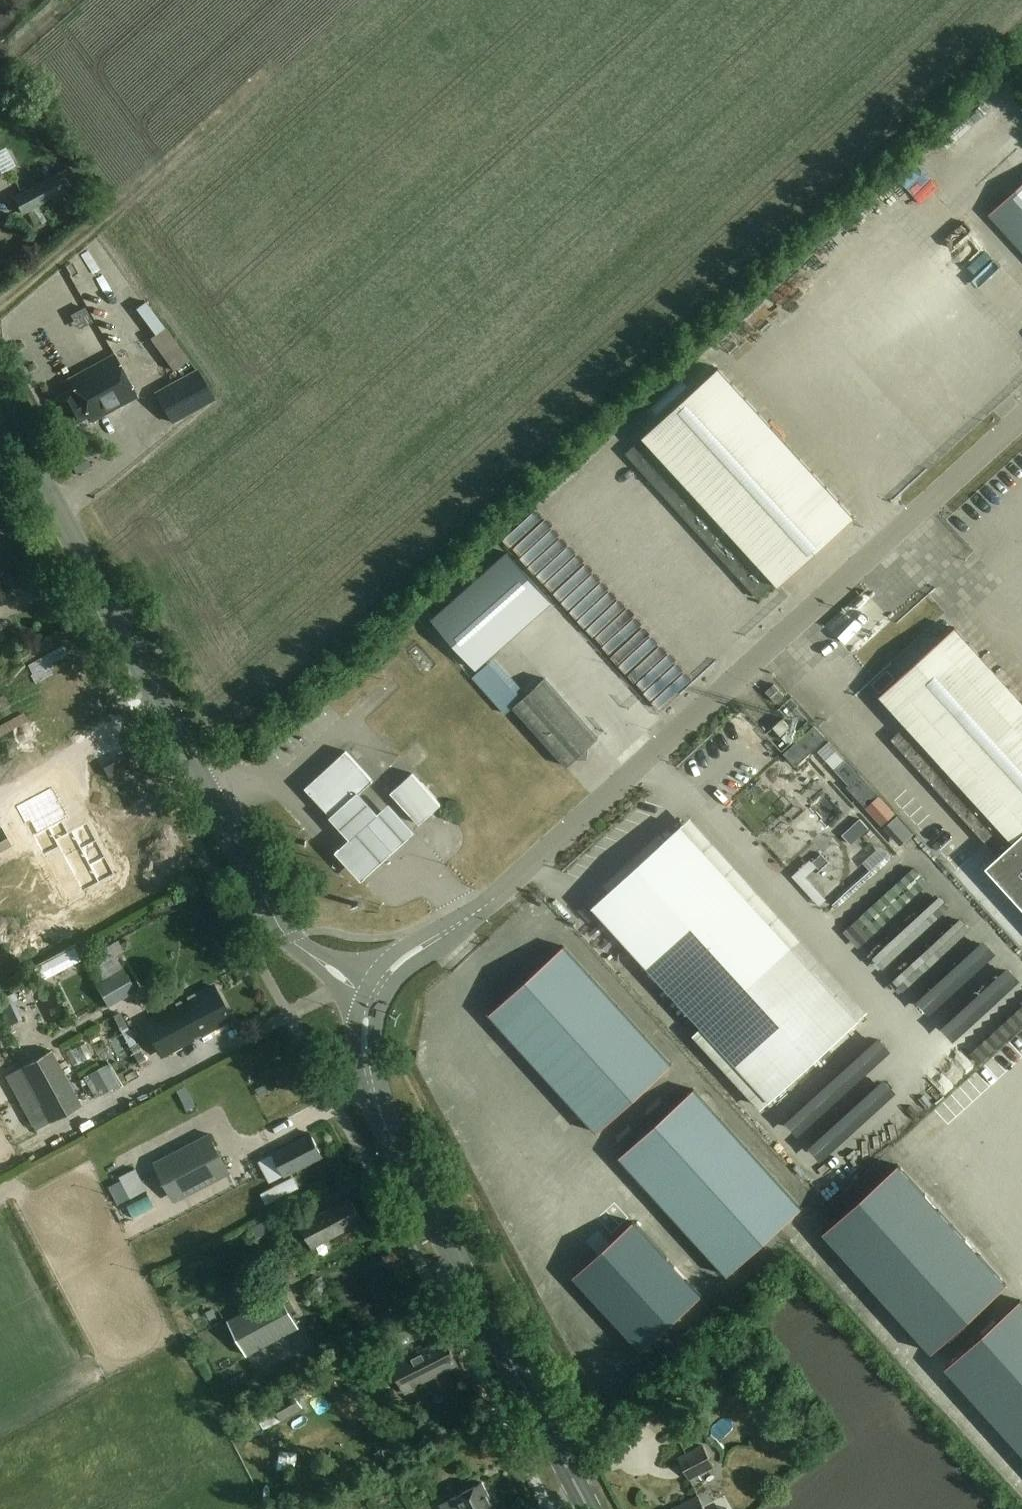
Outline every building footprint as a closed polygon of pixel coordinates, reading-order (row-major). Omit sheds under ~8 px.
[(79,183),(70,166),(14,195),(23,212),(79,183)] [(991,214),(1021,248),(1021,185),(991,214)] [(67,273),(67,288),(87,288),(87,273),(67,273)] [(155,346),(163,341),(152,322),(144,327),(155,346)] [(911,362),(893,377),(910,396),(915,392),(958,442),(980,423),(894,323),(869,344),(888,367),(904,353),(911,362)] [(1021,341),(1021,325),(1010,334),(1018,344),(1021,341)] [(824,365),(871,411),(892,389),(846,343),(824,365)] [(139,395),(116,353),(71,378),(75,387),(56,397),(70,424),(89,414),(92,420),(139,395)] [(216,399),(199,367),(156,391),(173,422),(216,399)] [(856,517),(720,368),(645,436),(646,437),(628,453),(760,597),(777,581),(781,585),(856,517)] [(928,477),(949,453),(928,435),(907,459),(928,477)] [(537,520),(508,547),(533,573),(562,546),(537,520)] [(494,547),(418,616),(463,665),(484,646),(539,597),(494,547)] [(540,583),(559,599),(585,570),(566,554),(540,583)] [(555,605),(615,664),(646,633),(585,573),(555,605)] [(957,627),(881,695),(908,725),(893,739),(1016,873),(1021,868),(1021,699),(957,627)] [(528,694),(484,646),(463,665),(507,713),(515,706),(569,766),(579,757),(589,757),(590,747),(600,738),(545,678),(528,694)] [(797,733),(784,718),(775,726),(788,741),(797,733)] [(375,780),(347,750),(307,787),(334,817),(359,793),(360,794),(375,780)] [(442,804),(414,773),(392,792),(421,823),(442,804)] [(52,787),(16,806),(33,837),(34,837),(44,857),(60,848),(83,893),(117,875),(88,822),(70,832),(64,821),(69,818),(52,787)] [(377,812),(357,789),(328,815),(349,837),(334,849),(361,879),(415,830),(388,802),(377,812)] [(858,1017),(683,825),(594,906),(769,1098),(858,1017)] [(4,827),(0,829),(0,851),(13,844),(4,827)] [(794,875),(809,891),(817,883),(803,867),(794,875)] [(669,1062),(562,945),(488,1013),(594,1130),(669,1062)] [(136,990),(125,969),(97,984),(109,1005),(136,990)] [(930,1023),(963,996),(953,983),(919,1009),(930,1023)] [(230,1016),(215,985),(148,1021),(164,1051),(230,1016)] [(60,1051),(67,1065),(86,1055),(79,1042),(60,1051)] [(53,1051),(23,1067),(42,1102),(38,1105),(49,1124),(83,1105),(53,1051)] [(800,1208),(693,1090),(619,1157),(726,1275),(800,1208)] [(279,1161),(286,1176),(324,1156),(312,1133),(274,1152),(279,1161)] [(232,1174),(212,1134),(157,1163),(177,1202),(232,1174)] [(121,1173),(138,1167),(135,1157),(118,1164),(121,1173)] [(885,1176),(810,1245),(918,1364),(994,1296),(885,1176)] [(137,1178),(107,1193),(118,1214),(148,1199),(137,1178)] [(260,1198),(264,1210),(298,1199),(294,1187),(260,1198)] [(313,1247),(330,1238),(364,1220),(352,1197),(301,1224),(313,1247)] [(635,1220),(575,1275),(643,1349),(703,1295),(635,1220)] [(262,1221),(251,1227),(257,1239),(268,1233),(262,1221)] [(303,1272),(294,1253),(281,1260),(291,1278),(303,1272)] [(301,1327),(283,1292),(229,1320),(248,1355),(301,1327)] [(948,1396),(1021,1478),(1021,1330),(948,1396)] [(459,1363),(446,1337),(424,1348),(422,1345),(391,1360),(407,1392),(423,1384),(421,1382),(459,1363)] [(305,1409),(298,1392),(276,1402),(284,1419),(305,1409)] [(725,1419),(710,1433),(722,1446),(737,1432),(725,1419)] [(715,1466),(703,1444),(679,1457),(691,1479),(715,1466)] [(484,1481),(442,1503),(445,1508),(499,1508),(484,1481)] [(699,1494),(670,1508),(707,1508),(699,1494)]
